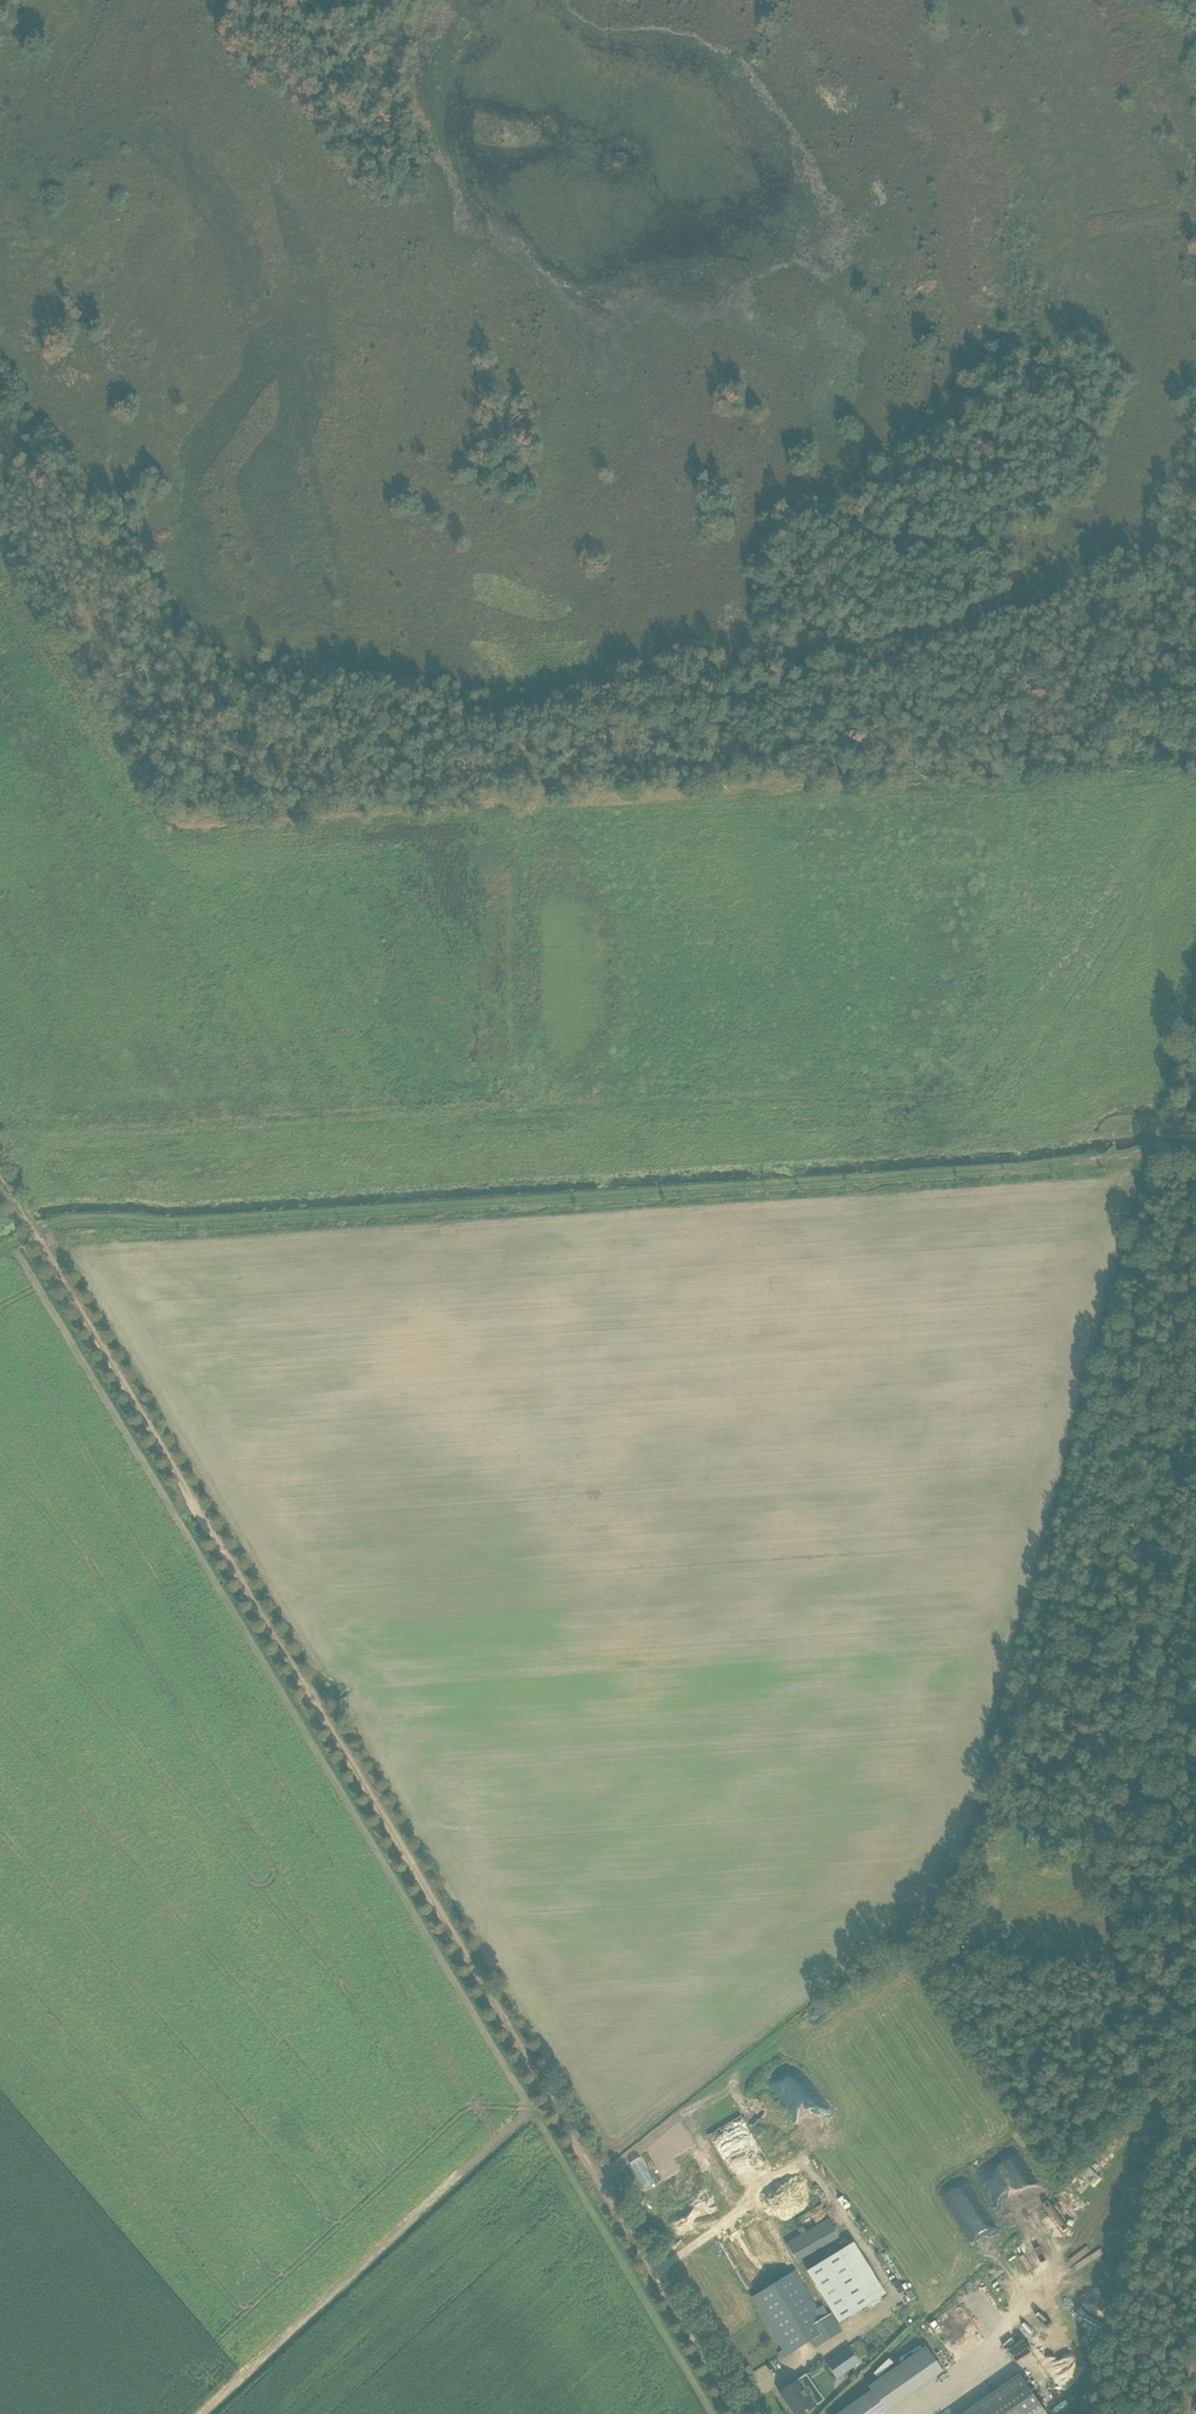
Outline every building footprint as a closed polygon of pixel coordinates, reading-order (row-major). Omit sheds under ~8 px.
[(941,1937),(969,1943),(971,1932),(943,1927),(941,1937)] [(808,2180),(773,2180),(773,2214),(808,2214),(808,2180)] [(706,2198),(689,2208),(682,2196),(665,2206),(690,2247),(706,2237),(697,2220),(713,2210),(706,2198)] [(1063,2231),(1074,2223),(1055,2196),(1043,2204),(1063,2231)] [(785,2243),(795,2260),(838,2237),(828,2219),(785,2243)] [(853,2243),(806,2271),(838,2323),(885,2294),(853,2243)] [(1115,2274),(1118,2267),(1098,2260),(1096,2267),(1115,2274)] [(1002,2273),(999,2277),(1009,2287),(1012,2283),(1002,2273)] [(797,2276),(754,2302),(783,2350),(778,2353),(781,2359),(811,2341),(815,2347),(841,2331),(831,2313),(828,2315),(823,2307),(818,2310),(797,2276)] [(839,2413),(837,2413),(880,2413),(941,2371),(924,2346),(867,2386),(870,2390),(839,2413)] [(874,2348),(867,2353),(871,2358),(877,2353),(874,2348)] [(825,2364),(836,2379),(858,2364),(847,2349),(825,2364)] [(963,2413),(1048,2413),(1019,2374),(963,2413)] [(794,2413),(802,2413),(815,2406),(823,2400),(805,2375),(797,2381),(779,2393),(794,2413)]
